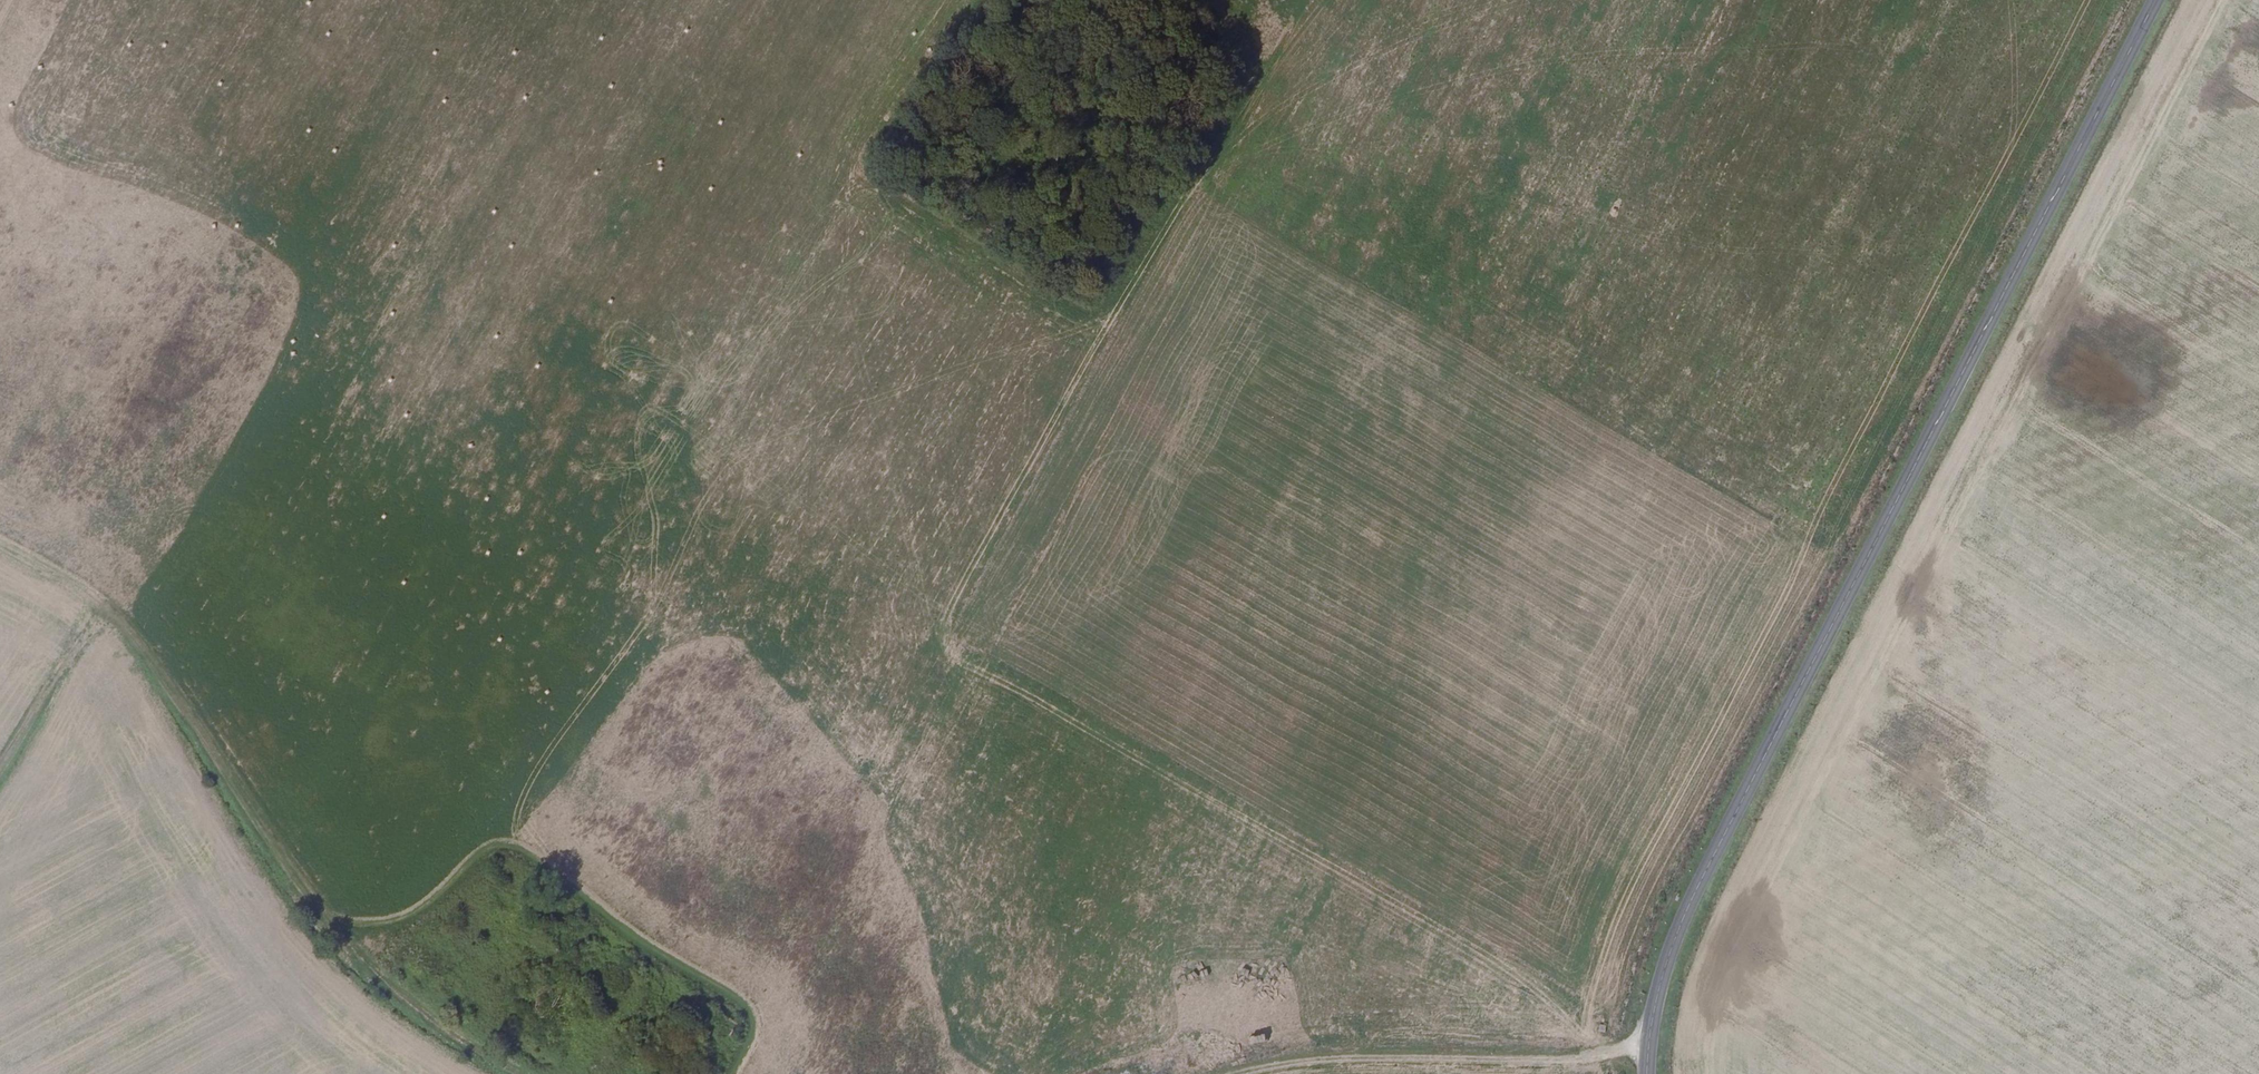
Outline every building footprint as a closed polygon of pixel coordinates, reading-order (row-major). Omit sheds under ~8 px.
[(457,907),(448,900),(434,914),(445,921),(457,907)]
